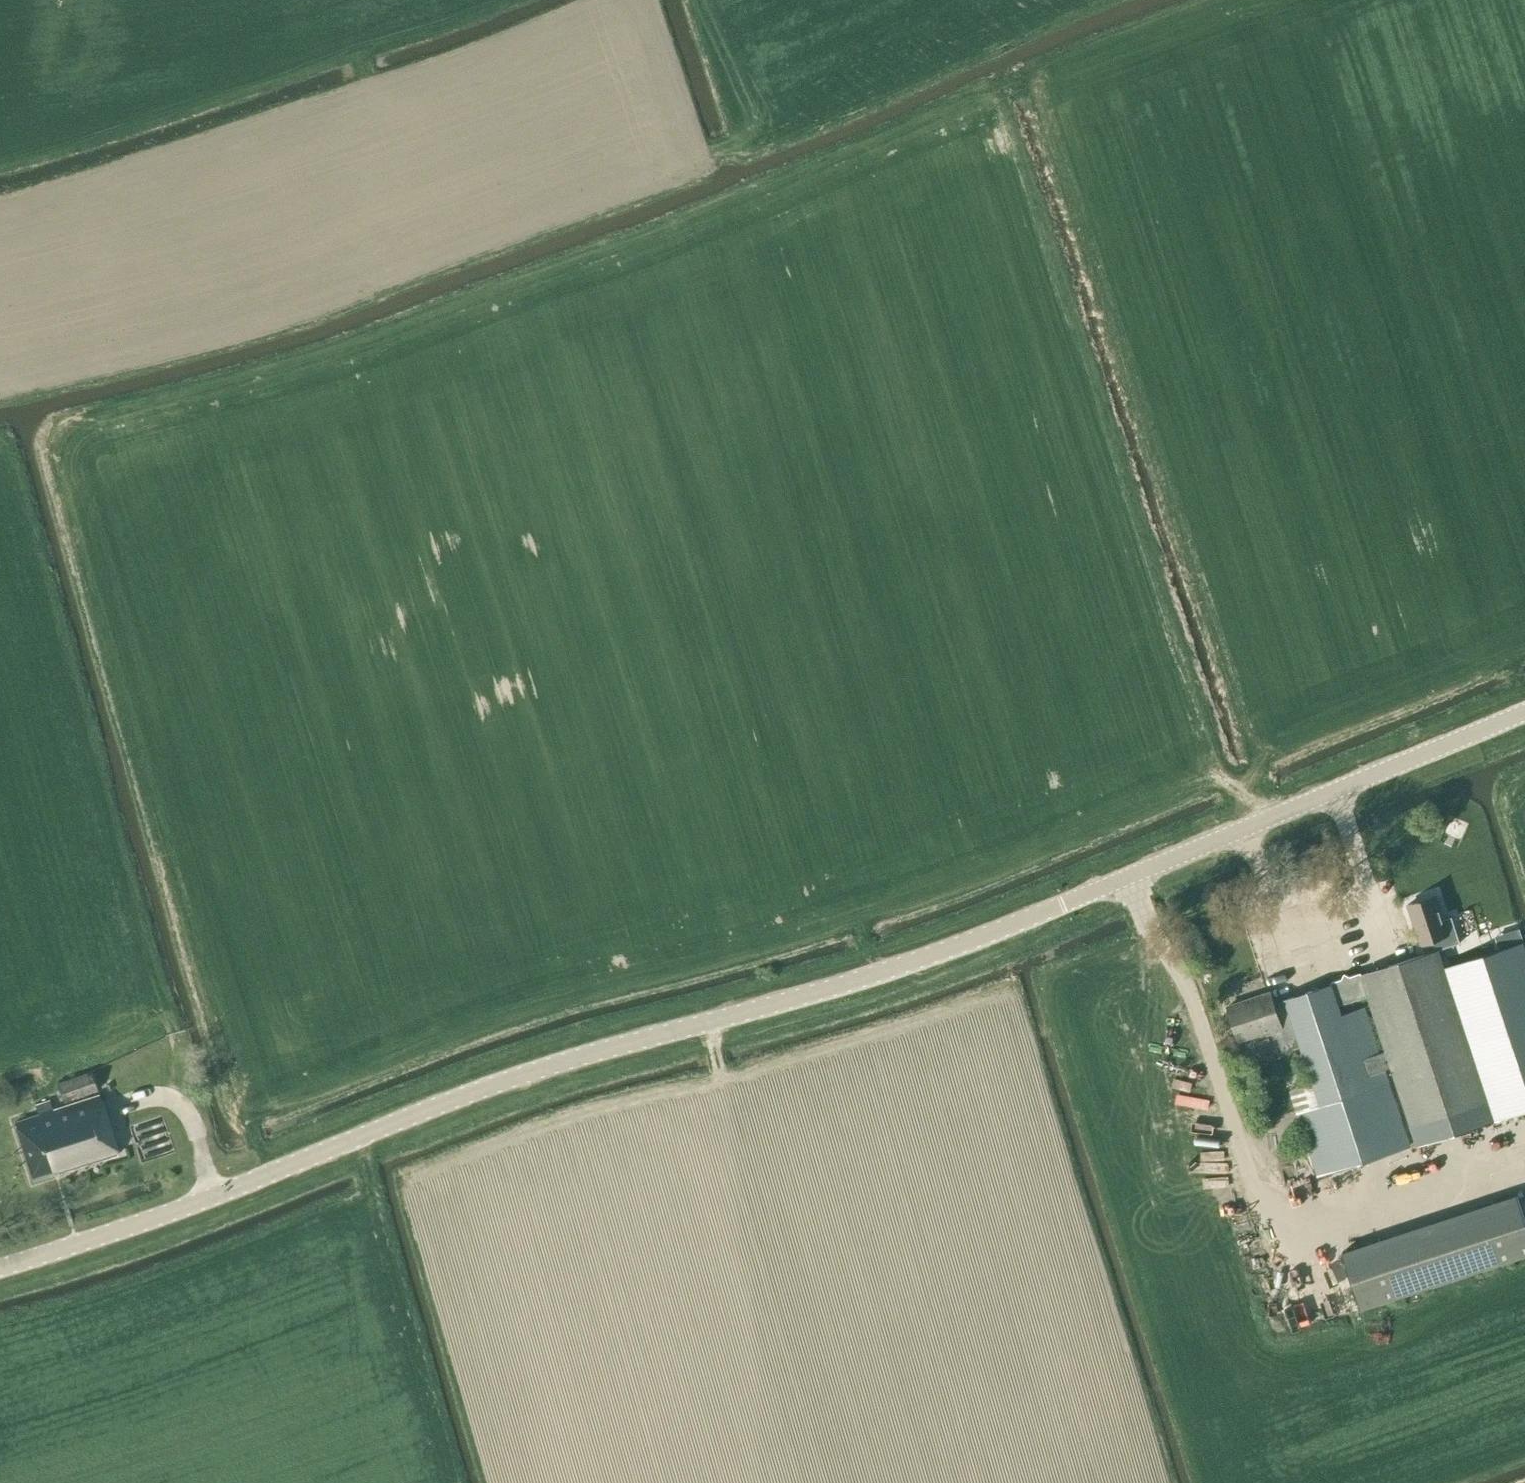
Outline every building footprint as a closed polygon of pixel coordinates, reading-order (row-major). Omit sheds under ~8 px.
[(1285,999),(1287,1006),(1277,1009),(1271,989),(1226,1004),(1238,1041),(1283,1027),(1281,1020),(1291,1017),(1320,1106),(1298,1113),(1318,1176),(1410,1146),(1385,1068),(1391,1066),(1411,1126),(1487,1101),(1434,938),(1448,934),(1435,894),(1407,904),(1420,943),(1421,942),(1425,953),(1361,974),(1386,1050),(1379,1053),(1354,976),(1285,999)] [(58,1082),(64,1099),(98,1088),(93,1070),(58,1082)] [(100,1094),(52,1108),(50,1099),(35,1104),(38,1113),(15,1120),(33,1179),(118,1152),(100,1094)] [(1356,1182),(1327,1191),(1329,1199),(1358,1190),(1356,1182)] [(1357,1304),(1524,1258),(1524,1215),(1520,1196),(1341,1246),(1357,1304)]
